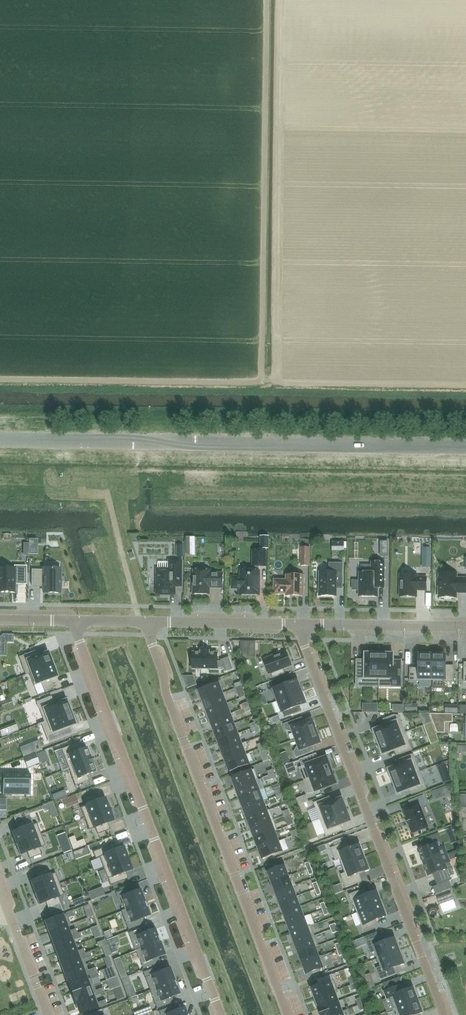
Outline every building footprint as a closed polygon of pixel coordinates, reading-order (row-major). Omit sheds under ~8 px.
[(241,578),(233,578),(232,588),(240,588),(240,595),(258,595),(259,587),(260,587),(260,580),(258,580),(259,572),(259,567),(265,567),(266,551),(253,551),(252,566),(253,566),(253,571),(241,571),(241,578)] [(169,570),(157,570),(157,572),(155,572),(155,579),(157,579),(157,594),(174,594),(174,587),(181,587),(182,561),(169,561),(169,570)] [(329,572),(320,572),(319,596),(336,596),(336,589),(342,589),(343,564),(329,563),(329,572)] [(359,581),(352,581),(352,590),(359,590),(359,597),(377,597),(377,588),(384,588),(385,563),(371,563),(371,573),(359,573),(359,581)] [(0,568),(0,592),(14,592),(14,583),(17,583),(17,584),(25,584),(26,566),(14,566),(14,568),(0,568)] [(31,570),(31,586),(39,586),(39,585),(43,585),(43,593),(59,593),(59,591),(61,591),(61,578),(59,578),(60,569),(43,569),(43,570),(31,570)] [(194,570),(193,594),(209,595),(209,588),(222,588),(223,574),(210,573),(210,571),(194,570)] [(439,574),(439,598),(455,598),(456,591),(459,592),(459,593),(465,593),(465,579),(456,579),(456,574),(439,574)] [(416,575),(400,575),(400,597),(416,598),(416,589),(420,589),(420,590),(426,590),(426,578),(416,578),(416,575)] [(286,581),(274,580),(274,594),(286,594),(286,596),(287,596),(287,595),(295,595),(295,596),(303,596),(303,594),(304,594),(304,581),(303,581),(303,576),(286,576),(286,581)] [(201,653),(193,653),(193,669),(217,669),(217,668),(223,668),(225,672),(233,669),(228,657),(220,660),(221,661),(217,661),(217,653),(209,653),(209,652),(201,651),(201,653)] [(31,652),(18,657),(25,675),(29,674),(29,673),(53,665),(51,660),(51,661),(48,652),(33,658),(31,652)] [(373,652),(366,652),(366,654),(365,654),(365,661),(357,661),(357,677),(365,677),(364,683),(379,683),(379,654),(373,654),(373,652)] [(385,654),(379,654),(379,683),(393,683),(393,678),(401,678),(401,662),(393,661),(393,654),(392,654),(392,653),(385,652),(385,654)] [(274,655),(264,659),(264,661),(269,674),(271,674),(272,678),(285,674),(283,669),(291,666),(286,653),(274,657),(274,655)] [(419,680),(432,680),(432,655),(419,655),(419,668),(409,668),(409,682),(419,682),(419,680)] [(432,655),(432,680),(444,680),(444,682),(454,683),(454,669),(445,669),(445,655),(432,655)] [(53,665),(29,673),(29,674),(33,686),(40,683),(44,693),(53,689),(51,682),(49,683),(49,680),(57,677),(54,669),(53,665)] [(289,678),(272,684),(274,690),(278,701),(301,692),(297,681),(291,683),(289,678)] [(218,683),(199,690),(203,701),(222,694),(218,683)] [(301,692),(278,701),(282,712),(284,718),(302,711),(300,706),(305,704),(301,692)] [(222,694),(203,701),(207,711),(226,704),(222,694)] [(49,698),(36,703),(44,723),(46,722),(71,712),(69,708),(70,707),(68,701),(67,701),(66,700),(51,706),(49,698)] [(226,704),(207,711),(210,721),(229,714),(226,704)] [(71,712),(46,722),(50,734),(55,732),(58,740),(71,735),(69,727),(75,725),(73,719),(75,719),(73,713),(71,713),(71,712)] [(229,714),(210,721),(214,731),(233,724),(229,714)] [(376,738),(378,743),(405,732),(399,715),(393,715),(385,718),(388,725),(373,730),(374,732),(372,732),(375,738),(376,738)] [(299,719),(283,724),(285,731),(293,733),(295,739),(316,732),(314,727),(316,727),(314,721),(312,722),(311,720),(301,724),(299,719)] [(233,724),(214,731),(218,741),(237,734),(233,724)] [(316,732),(295,739),(298,746),(293,752),(296,758),(312,752),(310,747),(320,743),(320,742),(321,741),(319,735),(317,736),(316,732)] [(405,732),(378,743),(380,748),(378,748),(381,754),(382,754),(383,755),(397,750),(399,755),(412,750),(405,732)] [(237,734),(218,741),(222,751),(241,744),(237,734)] [(80,742),(61,749),(69,769),(91,761),(89,756),(86,748),(82,750),(80,742)] [(247,742),(222,751),(226,761),(245,754),(243,749),(248,747),(247,742)] [(35,754),(24,758),(27,767),(38,763),(35,754)] [(245,754),(226,761),(230,772),(249,765),(245,754)] [(391,777),(393,782),(420,772),(413,754),(397,760),(399,765),(388,770),(389,771),(387,772),(389,778),(391,777)] [(328,757),(299,768),(304,781),(331,771),(329,766),(331,765),(328,757)] [(91,761),(69,769),(75,786),(88,781),(86,775),(95,772),(92,765),(93,765),(91,761)] [(294,762),(284,766),(288,775),(297,772),(294,762)] [(254,769),(232,778),(236,788),(255,781),(258,780),(254,769)] [(331,771),(304,781),(309,794),(338,783),(335,775),(333,776),(331,771)] [(420,772),(393,782),(395,787),(393,787),(395,794),(397,793),(397,794),(412,789),(414,794),(427,789),(420,772)] [(2,774),(2,795),(11,795),(12,789),(30,790),(30,774),(2,774)] [(255,781),(236,788),(240,798),(259,791),(255,781)] [(259,791),(240,798),(244,808),(262,801),(259,791)] [(95,795),(83,799),(86,806),(85,806),(89,817),(109,810),(105,798),(98,801),(95,795)] [(306,795),(296,799),(299,805),(308,802),(306,795)] [(423,796),(409,802),(411,808),(404,811),(407,819),(409,825),(412,833),(427,828),(419,806),(426,803),(423,796)] [(326,798),(313,803),(320,820),(346,810),(341,799),(328,804),(326,798)] [(262,801),(244,808),(247,819),(266,811),(262,801)] [(109,810),(89,817),(93,829),(94,828),(97,835),(109,830),(106,824),(114,821),(109,810)] [(266,811),(247,819),(251,829),(273,820),(269,810),(266,811)] [(346,810),(320,820),(326,837),(339,832),(337,826),(350,821),(346,810)] [(18,830),(11,833),(16,844),(41,834),(37,823),(33,824),(31,818),(16,824),(18,830)] [(273,820),(251,829),(255,839),(274,832),(277,831),(273,820)] [(274,832),(255,839),(259,849),(278,842),(274,832)] [(41,834),(16,844),(20,855),(27,853),(29,859),(41,854),(39,848),(45,846),(41,834)] [(428,847),(419,851),(423,863),(446,855),(444,847),(439,849),(434,835),(425,838),(428,847)] [(278,842),(259,849),(263,859),(282,852),(278,842)] [(364,858),(359,845),(346,850),(343,843),(330,848),(335,860),(339,859),(342,866),(364,858)] [(114,844),(102,848),(104,855),(103,855),(107,866),(128,859),(124,847),(116,850),(114,844)] [(446,855),(423,863),(428,876),(438,872),(442,884),(451,881),(445,864),(449,862),(446,855)] [(368,870),(364,858),(342,866),(345,873),(340,875),(345,888),(358,883),(355,875),(368,870)] [(128,859),(107,866),(112,878),(113,877),(115,884),(127,879),(125,873),(132,870),(128,859)] [(273,870),(268,872),(272,883),(288,877),(288,876),(284,866),(279,868),(278,866),(273,868),(273,870)] [(37,880),(30,882),(34,894),(60,884),(55,873),(49,875),(47,869),(35,873),(37,880)] [(288,877),(272,883),(275,893),(292,887),(296,886),(291,875),(288,876),(288,877)] [(60,884),(34,894),(39,905),(46,902),(48,908),(60,904),(58,898),(64,895),(60,884)] [(292,887),(275,893),(279,903),(296,897),(292,887)] [(129,888),(116,893),(118,899),(121,898),(125,909),(126,910),(145,903),(140,890),(131,894),(129,888)] [(361,890),(348,895),(351,902),(354,901),(358,913),(381,904),(376,892),(364,897),(361,890)] [(451,893),(437,899),(439,905),(454,900),(451,893)] [(296,897),(279,903),(283,913),(300,907),(296,897)] [(125,909),(121,911),(126,924),(128,929),(142,924),(140,919),(149,915),(145,903),(126,910),(125,909)] [(381,904),(358,913),(362,924),(360,925),(363,933),(376,928),(373,921),(386,916),(381,904)] [(300,907),(283,913),(287,923),(303,917),(300,907)] [(65,914),(45,922),(49,933),(70,925),(68,918),(75,915),(74,910),(65,913),(65,914)] [(303,917),(287,923),(291,933),(307,927),(303,917)] [(70,925),(49,933),(53,943),(77,934),(75,929),(68,932),(66,927),(71,925),(70,925)] [(307,927),(291,933),(295,943),(315,936),(311,925),(307,927)] [(144,928),(128,933),(131,939),(136,937),(140,949),(141,949),(160,942),(155,929),(146,933),(144,928)] [(77,934),(53,943),(57,953),(76,946),(74,940),(81,937),(79,933),(77,934)] [(315,936),(295,943),(298,954),(315,947),(315,948),(318,946),(315,936)] [(375,952),(377,959),(399,951),(394,939),(381,944),(379,937),(366,942),(370,954),(375,952)] [(140,949),(136,950),(141,963),(143,969),(157,963),(155,958),(164,955),(160,942),(141,949),(140,949)] [(76,946),(57,953),(60,963),(85,954),(83,949),(76,952),(74,947),(76,946)] [(315,947),(298,954),(302,964),(319,957),(315,948),(315,947)] [(391,969),(404,964),(399,951),(377,959),(378,960),(380,967),(376,969),(380,980),(393,975),(391,969)] [(85,954),(60,963),(64,973),(85,965),(83,959),(91,957),(89,952),(85,954)] [(319,957),(302,964),(306,974),(312,972),(312,974),(318,972),(318,970),(326,967),(322,956),(319,957)] [(85,965),(64,973),(68,983),(97,972),(95,968),(88,971),(85,965)] [(158,967),(143,973),(145,978),(150,991),(174,981),(170,969),(160,972),(158,967)] [(97,972),(68,983),(72,993),(93,985),(91,980),(99,977),(97,972)] [(334,980),(311,988),(315,999),(338,990),(334,980)] [(174,981),(150,991),(154,1003),(155,1003),(157,1008),(172,1003),(170,997),(179,994),(174,981)] [(93,985),(72,993),(76,1003),(95,996),(105,992),(103,988),(95,991),(93,985)] [(418,1000),(413,988),(402,992),(400,986),(384,992),(387,999),(390,997),(395,1009),(418,1000)] [(338,990),(315,999),(319,1008),(319,1009),(338,1002),(334,992),(338,990)] [(95,996),(76,1003),(80,1014),(98,1007),(98,1008),(106,1005),(105,1000),(97,1003),(95,996)] [(422,1013),(418,1000),(395,1009),(397,1014),(416,1014),(422,1013)] [(319,1009),(321,1014),(333,1014),(342,1012),(338,1002),(319,1009)] [(184,1008),(175,1011),(173,1006),(159,1012),(160,1014),(187,1014),(184,1008)]
